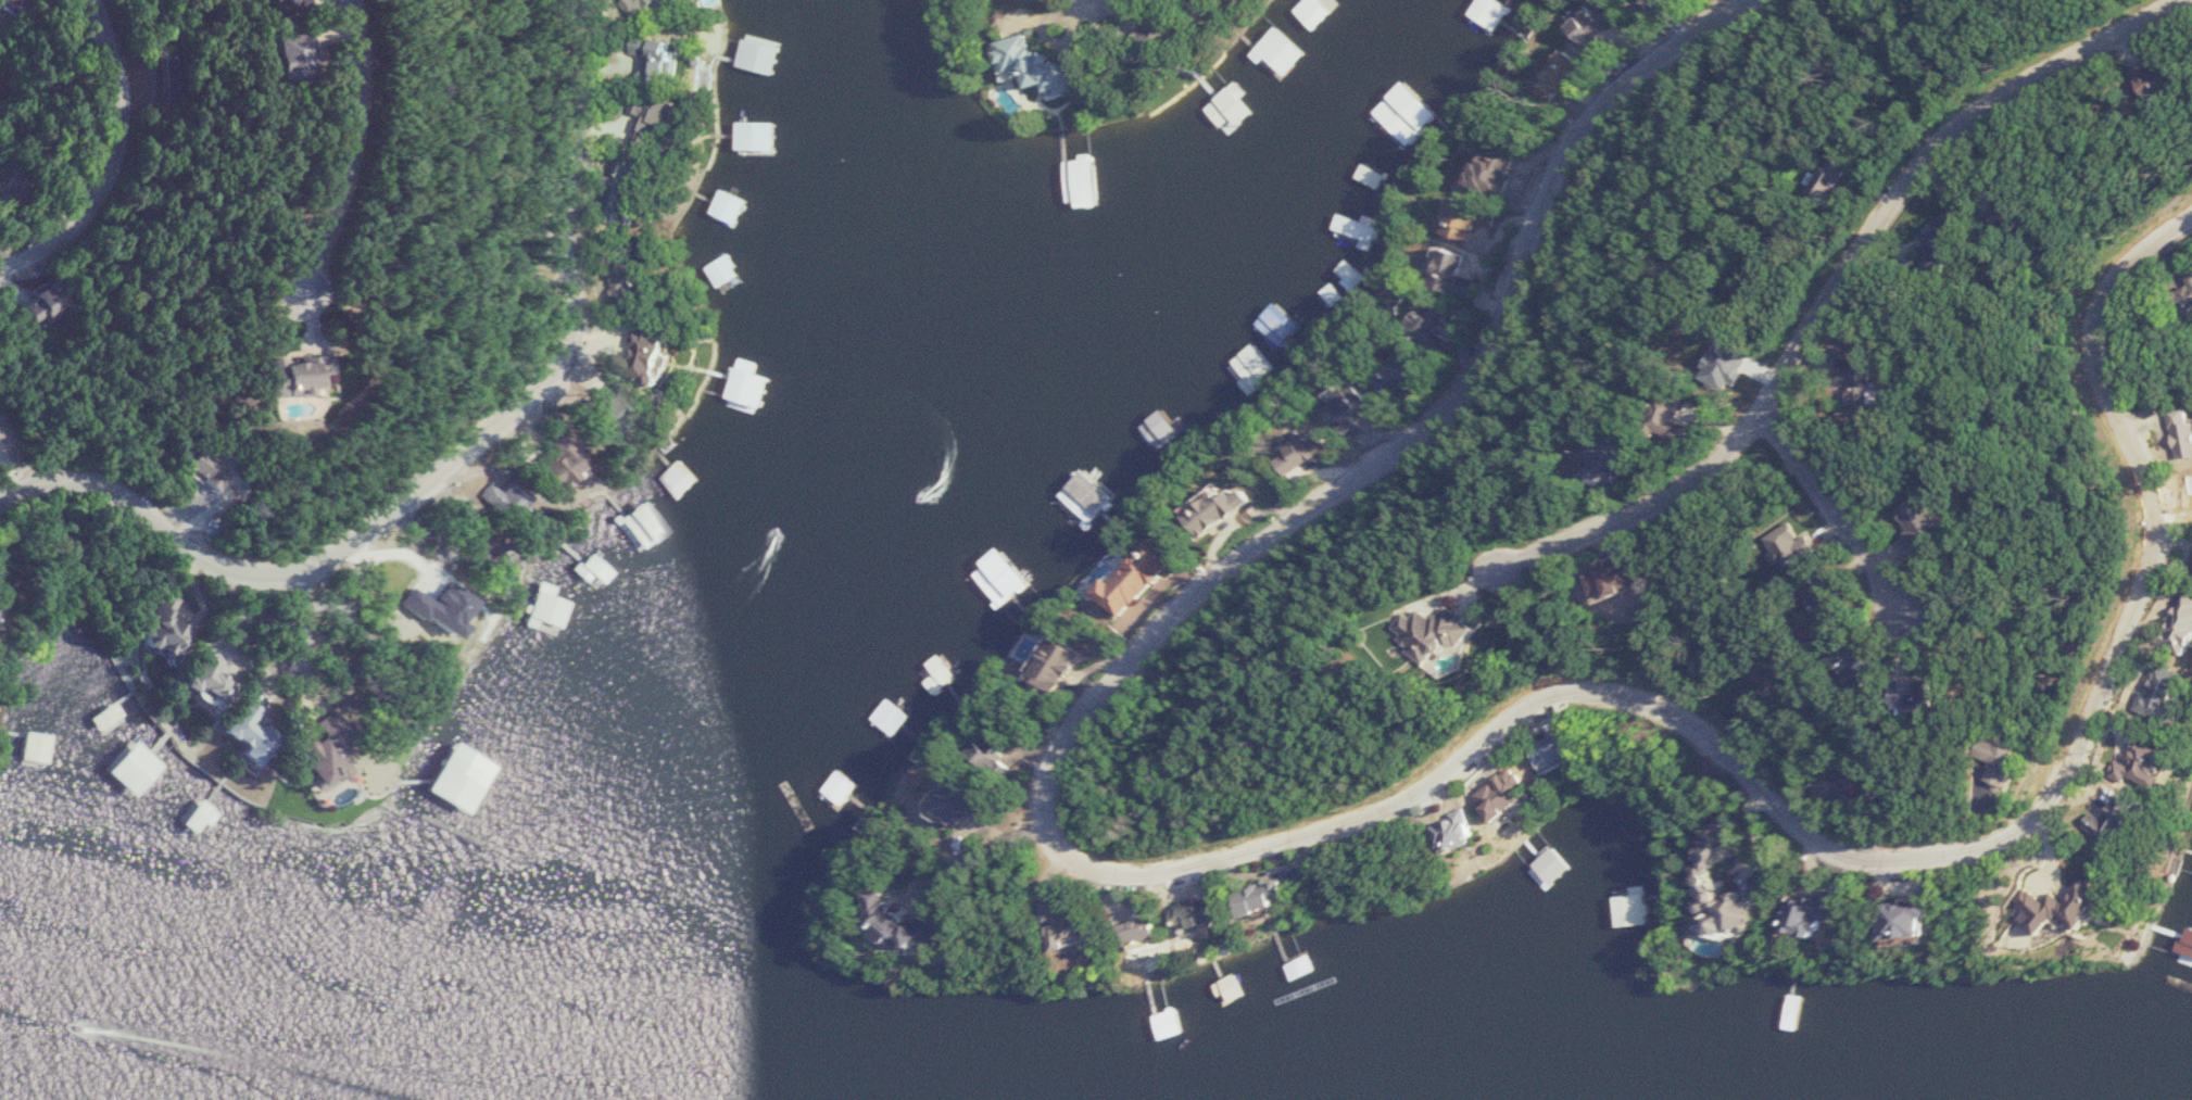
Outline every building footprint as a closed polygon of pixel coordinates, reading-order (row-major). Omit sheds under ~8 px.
[(336,9),(335,0),(295,0),(296,10),(336,9)] [(645,18),(664,0),(628,0),(645,18)] [(1203,13),(1221,0),(1220,0),(1193,0),(1203,13)] [(1319,40),(1341,20),(1323,0),(1310,0),(1295,13),(1319,40)] [(1620,18),(1600,0),(1597,0),(1572,26),(1593,46),(1620,18)] [(1639,8),(1662,5),(1662,0),(1638,0),(1639,8)] [(1311,55),(1278,25),(1252,55),(1285,84),(1311,55)] [(307,82),(342,79),(338,27),(303,31),(307,82)] [(1035,88),(1051,84),(1054,96),(1086,88),(1079,64),(1060,68),(1056,52),(1038,57),(1032,33),(1001,42),(1011,78),(1031,73),(1035,88)] [(774,75),(782,43),(745,35),(737,66),(774,75)] [(687,42),(660,36),(652,76),(679,81),(687,42)] [(1549,88),(1570,97),(1585,60),(1564,51),(1549,88)] [(171,91),(195,91),(195,54),(171,54),(171,91)] [(2190,85),(2190,60),(2159,60),(2159,85),(2190,85)] [(1251,98),(1230,77),(1212,95),(1233,116),(1251,98)] [(1379,111),(1412,145),(1445,114),(1411,80),(1379,111)] [(683,105),(648,95),(636,134),(671,145),(683,105)] [(738,155),(778,155),(778,123),(738,123),(738,155)] [(1474,178),(1494,196),(1527,159),(1508,142),(1474,178)] [(1834,182),(1851,197),(1878,167),(1861,151),(1834,182)] [(642,161),(619,159),(612,221),(634,224),(642,161)] [(1102,206),(1101,160),(1074,161),(1075,207),(1102,206)] [(1475,242),(1490,205),(1465,196),(1451,233),(1475,242)] [(1383,220),(1368,215),(1367,219),(1346,212),(1340,229),(1376,241),(1383,220)] [(1476,256),(1452,246),(1436,284),(1460,294),(1476,256)] [(741,275),(728,254),(705,268),(718,289),(741,275)] [(636,262),(612,267),(619,297),(644,292),(636,262)] [(79,304),(69,281),(30,297),(40,320),(79,304)] [(1260,324),(1284,347),(1305,325),(1281,302),(1260,324)] [(1414,326),(1440,345),(1453,326),(1427,307),(1414,326)] [(624,353),(619,371),(664,385),(679,339),(643,327),(633,356),(624,353)] [(291,394),(347,392),(346,370),(354,370),(353,354),(290,356),(291,394)] [(1427,361),(1400,354),(1394,375),(1421,382),(1427,361)] [(772,377),(755,373),(758,363),(740,358),(729,399),(763,408),(772,377)] [(1342,388),(1344,430),(1366,429),(1366,416),(1375,416),(1374,386),(1342,388)] [(600,416),(622,433),(645,405),(623,387),(600,416)] [(1185,431),(1166,408),(1144,427),(1163,449),(1185,431)] [(2191,454),(2191,408),(2183,409),(2187,454),(2191,454)] [(1294,475),(1333,449),(1321,430),(1281,457),(1294,475)] [(1627,439),(1607,473),(1634,489),(1654,455),(1627,439)] [(594,464),(580,445),(548,469),(562,488),(594,464)] [(242,474),(215,448),(200,464),(227,490),(242,474)] [(1120,497),(1090,468),(1058,502),(1087,531),(1120,497)] [(505,495),(525,511),(538,495),(518,479),(505,495)] [(1222,491),(1190,515),(1207,537),(1255,500),(1245,486),(1228,499),(1222,491)] [(1100,590),(1122,616),(1184,565),(1162,539),(1100,590)] [(977,571),(1002,607),(1034,585),(1010,549),(977,571)] [(403,623),(415,624),(414,633),(445,636),(449,592),(407,588),(403,623)] [(187,658),(200,625),(182,617),(190,599),(169,590),(148,642),(187,658)] [(571,605),(542,590),(529,615),(559,630),(571,605)] [(2191,594),(2172,643),(2191,651),(2191,595),(2191,594)] [(1866,604),(1852,598),(1846,613),(1860,619),(1866,604)] [(1500,642),(1492,616),(1481,619),(1477,604),(1424,620),(1436,660),(1500,642)] [(1035,682),(1059,698),(1090,654),(1066,638),(1035,682)] [(557,662),(523,639),(505,668),(539,690),(557,662)] [(1911,670),(1884,642),(1865,662),(1892,689),(1911,670)] [(201,687),(203,687),(205,703),(240,698),(234,656),(197,661),(201,687)] [(2190,667),(2153,667),(2153,718),(2190,718),(2190,667)] [(284,742),(261,723),(272,709),(257,697),(231,730),(252,746),(246,753),(263,768),(284,742)] [(912,717),(892,699),(875,717),(895,736),(912,717)] [(345,715),(327,719),(331,738),(311,742),(320,785),(358,777),(345,715)] [(978,754),(1008,782),(1020,769),(1006,757),(1021,741),(1009,730),(1000,740),(995,736),(978,754)] [(51,735),(27,732),(23,760),(48,763),(51,735)] [(1546,767),(1579,765),(1577,734),(1544,736),(1546,767)] [(107,770),(135,797),(164,766),(136,739),(107,770)] [(2182,752),(2146,740),(2136,770),(2171,782),(2182,752)] [(489,778),(460,750),(434,776),(462,805),(489,778)] [(1504,823),(1541,799),(1519,767),(1482,792),(1504,823)] [(845,806),(862,785),(843,769),(826,791),(845,806)] [(963,828),(992,796),(966,772),(937,805),(963,828)] [(1831,793),(1848,807),(1865,786),(1848,772),(1831,793)] [(2143,834),(2157,803),(2129,791),(2116,822),(2143,834)] [(206,826),(216,814),(196,796),(180,814),(184,818),(180,823),(191,833),(202,822),(206,826)] [(1612,835),(1596,807),(1574,820),(1591,848),(1612,835)] [(1485,839),(1472,808),(1436,823),(1446,846),(1456,842),(1459,850),(1485,839)] [(1715,939),(1777,930),(1771,887),(1734,892),(1729,864),(1745,861),(1739,826),(1727,828),(1726,823),(1698,828),(1715,939)] [(1530,861),(1556,893),(1575,878),(1571,872),(1579,865),(1558,839),(1530,861)] [(1241,895),(1250,919),(1284,906),(1283,902),(1295,897),(1288,878),(1241,895)] [(2055,907),(2096,930),(2118,893),(2093,879),(2079,903),(2062,893),(2055,907)] [(1651,926),(1649,886),(1633,887),(1634,896),(1620,896),(1621,927),(1651,926)] [(886,948),(949,943),(947,920),(917,922),(916,911),(902,912),(900,890),(881,892),(886,948)] [(1857,901),(1801,895),(1797,934),(1835,938),(1837,919),(1855,921),(1857,901)] [(1208,899),(1183,905),(1189,929),(1214,923),(1208,899)] [(1949,917),(1948,900),(1895,904),(1898,941),(1946,937),(1944,918),(1949,917)] [(1060,954),(1079,950),(1077,941),(1100,936),(1095,913),(1072,918),(1068,902),(1049,906),(1060,954)] [(1134,947),(1167,940),(1161,915),(1128,922),(1134,947)] [(2188,922),(2180,954),(2191,957),(2191,923),(2188,922)] [(1299,973),(1291,951),(1276,957),(1283,978),(1299,973)]
